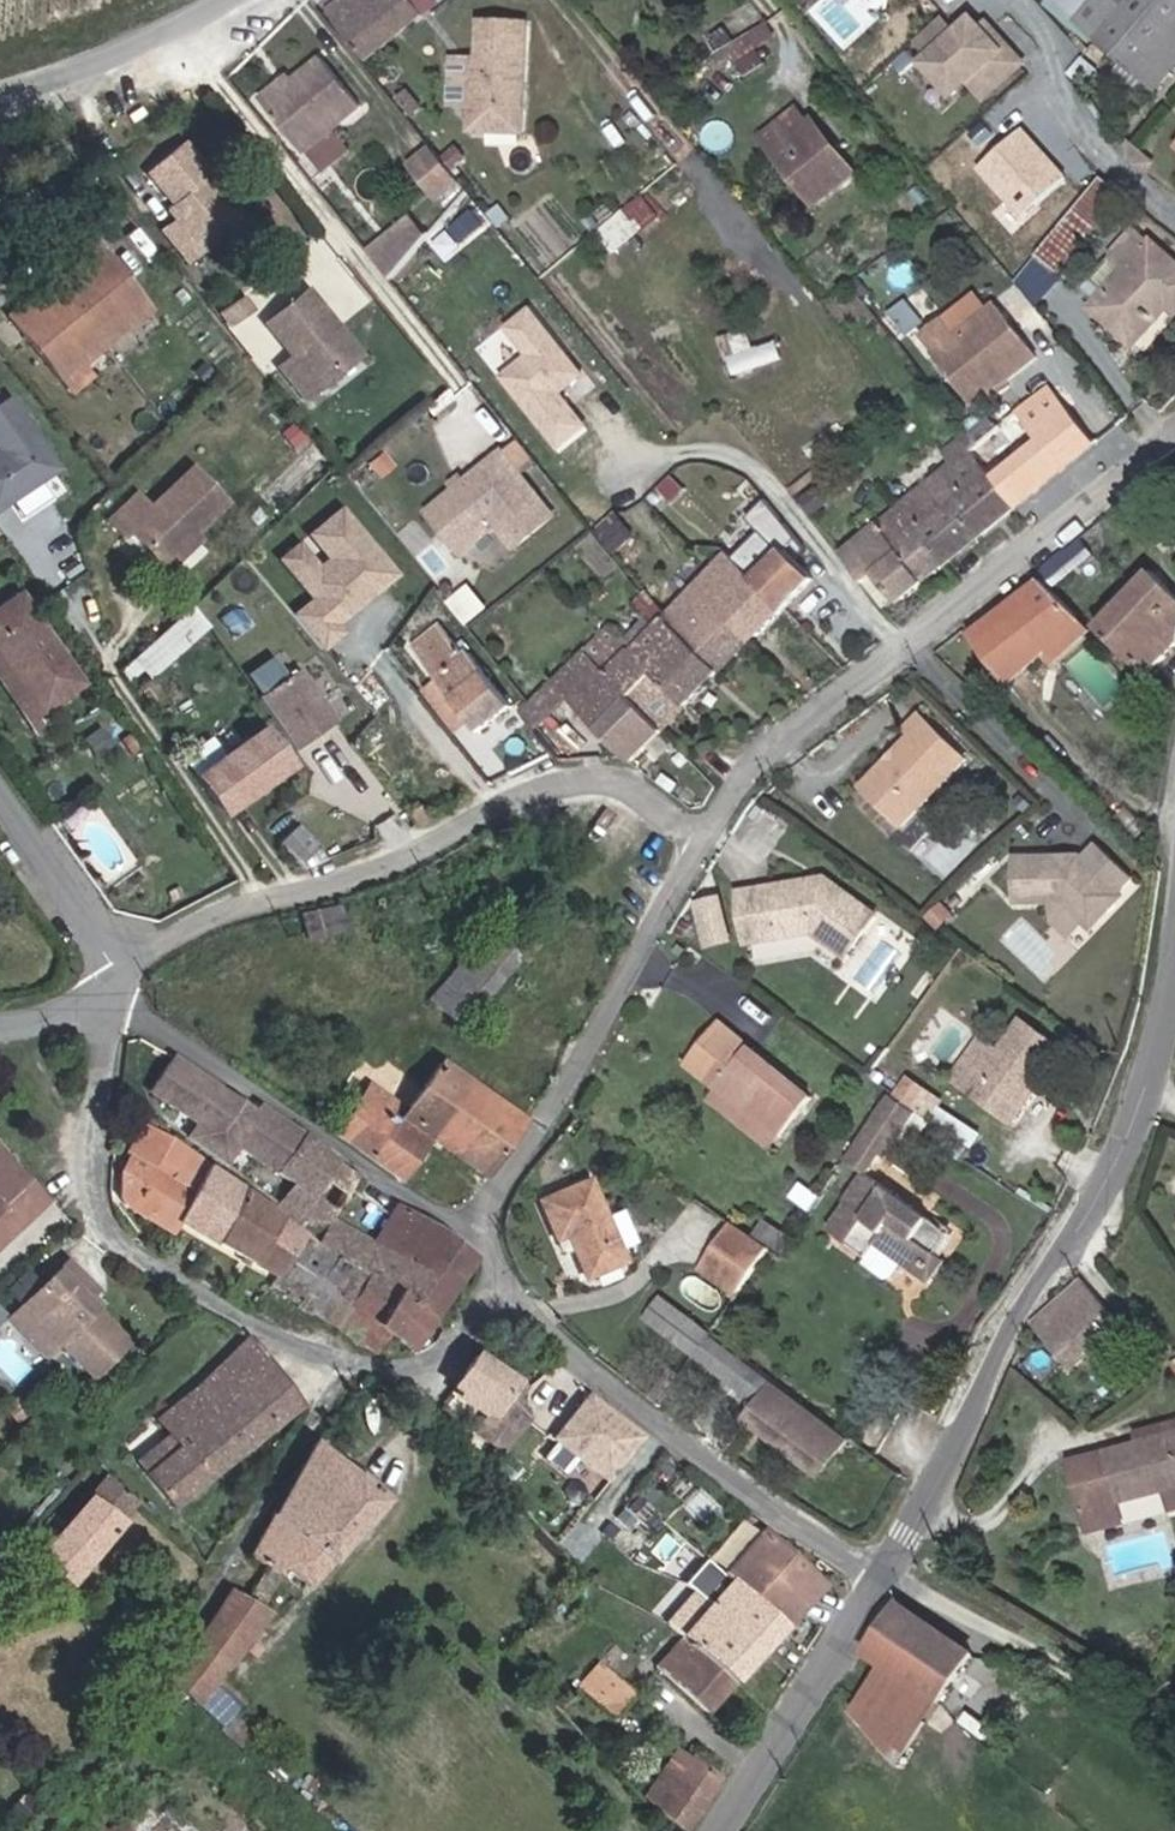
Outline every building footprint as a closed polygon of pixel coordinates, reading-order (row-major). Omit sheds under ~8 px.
[(321,6),(361,55),(422,5),(418,0),(329,0),(321,6)] [(1169,27),(1174,20),(1174,0),(1136,0),(1169,27)] [(970,83),(985,101),(1029,63),(978,5),(955,25),(945,13),(909,44),(955,97),(970,83)] [(481,14),(481,50),(480,62),(472,62),(471,97),(524,100),(526,17),(481,14)] [(735,78),(773,61),(758,28),(720,45),(735,78)] [(295,126),(355,88),(326,52),(295,78),(271,96),(295,126)] [(363,99),(355,88),(295,126),(309,144),(363,99)] [(823,196),(861,164),(847,146),(841,150),(812,115),(799,99),(765,128),(823,196)] [(818,110),(812,115),(841,150),(847,146),(818,110)] [(193,247),(207,236),(198,224),(231,197),(207,170),(215,163),(188,129),(153,157),(178,190),(172,193),(181,206),(169,215),(193,247)] [(463,175),(432,139),(416,152),(447,188),(463,175)] [(1044,244),(1067,264),(1106,214),(1083,196),(1044,244)] [(198,224),(207,236),(241,209),(231,197),(198,224)] [(414,210),(384,235),(401,255),(429,228),(414,210)] [(1100,294),(1135,328),(1170,289),(1174,294),(1174,245),(1139,213),(1114,240),(1133,256),(1100,294)] [(384,235),(375,243),(392,264),(401,255),(384,235)] [(141,287),(99,238),(0,316),(0,335),(7,343),(25,328),(60,370),(101,336),(93,325),(141,287)] [(309,386),(323,374),(319,369),(353,341),(329,313),(334,308),(307,277),(267,310),(294,344),(282,353),(309,386)] [(981,285),(928,330),(988,402),(1048,353),(1005,301),(999,306),(981,285)] [(513,366),(541,401),(571,438),(595,419),(566,382),(569,379),(590,362),(539,298),(518,315),(541,343),(513,366)] [(726,371),(750,372),(751,331),(727,330),(726,371)] [(1028,400),(1070,450),(1100,425),(1059,374),(1028,400)] [(0,384),(0,489),(55,452),(6,380),(0,384)] [(1070,450),(1028,400),(998,425),(975,443),(1021,493),(1070,450)] [(959,451),(941,466),(988,521),(1021,493),(975,443),(998,425),(988,414),(958,435),(951,442),(959,451)] [(507,437),(445,486),(478,527),(500,509),(518,532),(556,502),(507,437)] [(134,519),(163,552),(196,524),(227,495),(197,461),(155,497),(142,483),(112,511),(125,526),(134,519)] [(988,521),(941,466),(905,497),(951,552),(988,521)] [(466,536),(478,527),(445,486),(433,495),(466,536)] [(338,546),(327,556),(306,531),(288,546),(322,586),(301,604),(324,631),(328,636),(349,619),(345,613),(404,564),(347,497),(318,522),(338,546)] [(905,497),(850,543),(872,572),(882,565),(901,587),(905,591),(951,552),(905,497)] [(206,536),(196,524),(163,552),(174,564),(206,536)] [(758,564),(736,543),(689,590),(666,566),(659,573),(649,562),(639,573),(657,591),(649,598),(664,614),(648,629),(626,607),(555,678),(572,695),(580,687),(610,717),(606,721),(639,754),(819,574),(784,538),(758,564)] [(1154,552),(1101,611),(1130,639),(1134,635),(1151,651),(1174,622),(1174,573),(1154,552)] [(890,596),(901,587),(882,565),(872,572),(890,596)] [(1086,607),(1087,606),(1047,568),(978,625),(1018,667),(1055,635),(1086,607)] [(0,595),(0,644),(38,698),(80,670),(18,583),(0,595)] [(160,666),(217,613),(198,593),(141,646),(160,666)] [(1096,618),(1086,607),(1055,635),(1065,645),(1096,618)] [(473,648),(447,616),(420,637),(451,674),(435,687),(458,715),(474,702),(488,719),(517,695),(477,645),(473,648)] [(38,698),(0,644),(0,671),(26,707),(38,698)] [(273,693),(309,744),(346,719),(310,668),(302,673),(288,653),(264,670),(278,690),(273,693)] [(555,678),(529,700),(568,748),(606,721),(610,717),(580,687),(572,695),(555,678)] [(924,730),(910,746),(940,775),(950,785),(979,752),(926,704),(912,720),(924,730)] [(216,778),(276,729),(260,710),(202,758),(216,778)] [(277,729),(276,729),(216,778),(243,813),(304,762),(277,729)] [(918,821),(950,785),(940,775),(910,746),(876,784),(918,821)] [(315,821),(298,837),(320,859),(336,842),(315,821)] [(1024,894),(1073,894),(1092,914),(1109,914),(1133,890),(1092,849),(1085,855),(1070,854),(1066,849),(1024,848),(1024,894)] [(767,910),(753,912),(757,933),(821,921),(854,947),(885,907),(835,869),(762,881),(767,910)] [(748,884),(753,912),(767,910),(762,881),(748,884)] [(338,891),(304,900),(311,924),(345,914),(338,891)] [(700,943),(724,944),(726,896),(702,895),(700,943)] [(1101,922),(1109,914),(1092,914),(1101,922)] [(503,935),(485,958),(509,976),(514,969),(506,963),(519,947),(503,935)] [(442,998),(475,1023),(511,977),(509,976),(485,958),(478,952),(442,998)] [(1033,1014),(993,1071),(1006,1080),(996,1094),(1024,1115),(1048,1081),(1043,1077),(1048,1069),(1054,1073),(1074,1044),(1033,1014)] [(701,1053),(724,1073),(787,1126),(819,1088),(734,1015),(701,1053)] [(202,1141),(243,1172),(259,1149),(294,1173),(298,1169),(317,1137),(276,1106),(272,1112),(195,1054),(171,1087),(217,1121),(202,1141)] [(501,1176),(541,1122),(457,1060),(422,1108),(384,1081),(348,1129),(413,1177),(444,1134),(501,1176)] [(1048,1081),(1054,1073),(1048,1069),(1043,1077),(1048,1081)] [(983,1084),(996,1094),(1006,1080),(993,1071),(983,1084)] [(777,1138),(787,1126),(724,1073),(715,1085),(777,1138)] [(185,1223),(191,1212),(220,1163),(182,1136),(154,1128),(136,1160),(142,1163),(137,1173),(138,1187),(143,1200),(185,1223)] [(313,1181),(327,1190),(345,1158),(317,1137),(298,1169),(312,1181),(313,1181)] [(11,1150),(0,1139),(0,1242),(2,1242),(52,1195),(11,1150)] [(364,1172),(345,1158),(327,1190),(310,1218),(329,1233),(340,1213),(364,1172)] [(268,1244),(292,1259),(310,1228),(220,1163),(191,1212),(262,1254),(268,1244)] [(932,1267),(948,1245),(961,1225),(876,1168),(838,1225),(877,1251),(878,1249),(886,1236),(890,1230),(899,1236),(895,1242),(932,1267)] [(308,1222),(310,1218),(327,1190),(313,1181),(294,1211),(308,1222)] [(631,1262),(600,1181),(552,1199),(566,1237),(577,1232),(594,1276),(631,1262)] [(419,1342),(482,1250),(452,1224),(408,1201),(381,1242),(365,1266),(345,1250),(310,1228),(292,1259),(286,1268),(280,1278),(348,1320),(388,1344),(393,1342),(400,1345),(405,1344),(408,1336),(419,1342)] [(360,1228),(340,1213),(329,1233),(347,1247),(360,1228)] [(743,1284),(773,1238),(759,1228),(740,1214),(709,1259),(743,1284)] [(789,1247),(799,1233),(773,1214),(763,1228),(789,1247)] [(360,1228),(347,1247),(345,1250),(365,1266),(381,1242),(360,1228)] [(886,1236),(895,1242),(899,1236),(890,1230),(886,1236)] [(564,1274),(576,1270),(566,1240),(555,1243),(564,1274)] [(262,1254),(286,1268),(292,1259),(268,1244),(262,1254)] [(956,1251),(948,1245),(932,1267),(941,1273),(956,1251)] [(76,1330),(86,1342),(121,1309),(103,1289),(114,1278),(88,1250),(37,1296),(72,1334),(76,1330)] [(1049,1310),(1045,1317),(1069,1346),(1050,1365),(1064,1381),(1134,1317),(1095,1272),(1049,1310)] [(72,1334),(37,1296),(27,1305),(62,1343),(72,1334)] [(15,1318),(0,1302),(0,1331),(15,1318)] [(121,1309),(86,1342),(107,1365),(143,1333),(121,1309)] [(696,1334),(750,1377),(765,1358),(711,1315),(696,1334)] [(229,1362),(279,1417),(310,1393),(262,1329),(229,1362)] [(466,1378),(501,1404),(526,1430),(541,1412),(517,1388),(512,1386),(523,1370),(489,1347),(466,1378)] [(856,1430),(765,1358),(750,1377),(770,1392),(757,1408),(829,1465),(856,1430)] [(176,1493),(279,1417),(229,1362),(169,1413),(182,1431),(139,1466),(154,1486),(163,1479),(176,1493)] [(606,1483),(645,1435),(589,1389),(549,1436),(606,1483)] [(511,1450),(526,1430),(501,1404),(486,1425),(511,1450)] [(1145,1438),(1174,1430),(1174,1418),(1142,1426),(1145,1438)] [(1145,1438),(1074,1455),(1086,1502),(1123,1493),(1174,1480),(1174,1430),(1145,1438)] [(314,1446),(252,1549),(281,1566),(290,1556),(316,1576),(396,1489),(325,1434),(314,1446)] [(143,1494),(112,1467),(41,1548),(72,1575),(143,1494)] [(1127,1511),(1123,1493),(1086,1502),(1090,1520),(1127,1511)] [(712,1713),(832,1574),(773,1523),(734,1569),(715,1552),(694,1576),(721,1600),(695,1629),(684,1619),(673,1631),(685,1641),(661,1669),(712,1713)] [(617,1573),(614,1567),(601,1576),(607,1582),(617,1573)] [(209,1616),(172,1662),(263,1751),(265,1754),(272,1744),(245,1717),(253,1709),(235,1674),(274,1601),(236,1577),(209,1616)] [(874,1643),(896,1658),(948,1693),(981,1639),(907,1592),(874,1643)] [(912,1754),(948,1693),(896,1658),(871,1698),(912,1754)] [(618,1717),(636,1696),(602,1669),(582,1690),(615,1719),(616,1719),(618,1717)] [(711,1801),(729,1777),(693,1752),(688,1760),(679,1753),(651,1790),(660,1801),(692,1829),(711,1801)] [(285,1757),(277,1766),(291,1779),(299,1771),(285,1757)]
